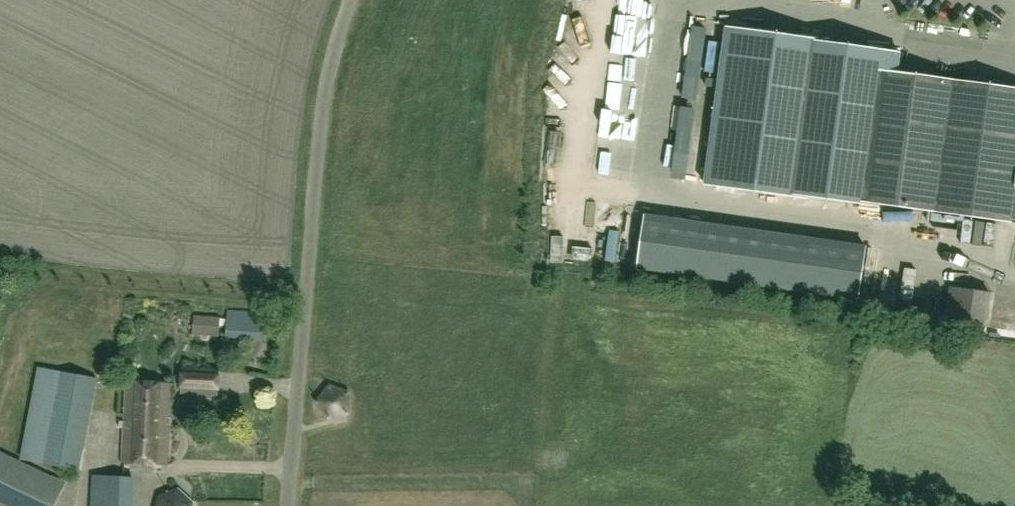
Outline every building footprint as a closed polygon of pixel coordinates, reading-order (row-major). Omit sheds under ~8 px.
[(898,76),(901,52),(726,26),(704,185),(862,204),(1014,225),(1014,92),(898,76)] [(870,247),(646,216),(639,271),(862,302),(870,247)] [(950,286),(945,322),(986,328),(991,292),(950,286)] [(226,337),(266,340),(268,313),(227,311),(226,337)] [(197,392),(218,393),(219,369),(205,369),(206,361),(199,361),(198,364),(183,364),(182,386),(197,386),(197,392)] [(43,464),(81,471),(98,378),(61,371),(43,464)] [(123,461),(168,463),(173,385),(128,382),(123,461)] [(64,484),(0,453),(0,505),(54,505),(64,484)] [(134,477),(93,474),(91,505),(133,505),(134,477)] [(165,498),(166,505),(194,505),(194,498),(165,498)]
